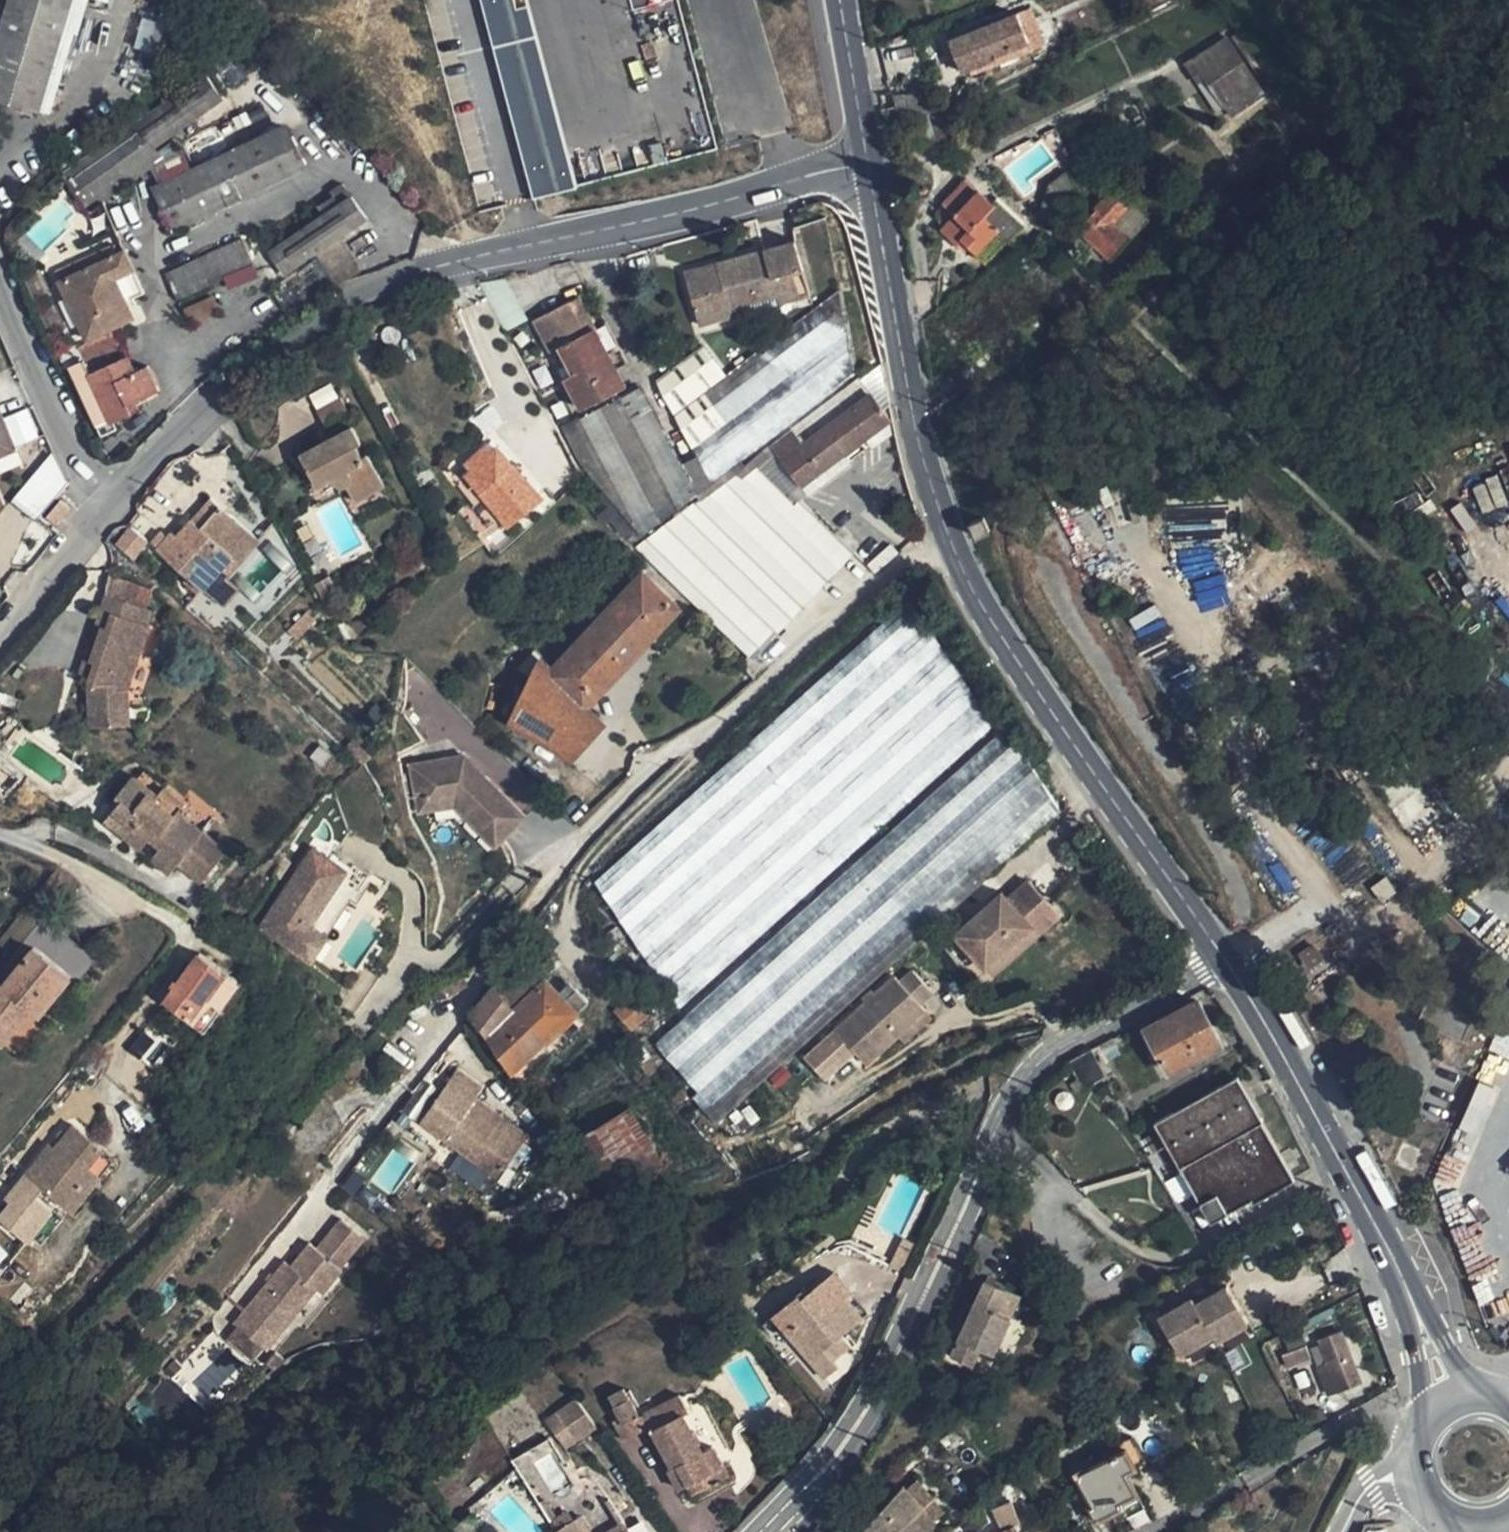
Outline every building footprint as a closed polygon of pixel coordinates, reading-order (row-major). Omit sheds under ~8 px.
[(37,110),(73,0),(13,0),(0,40),(0,97),(37,110)] [(533,205),(564,197),(576,194),(528,11),(516,14),(513,0),(480,0),(533,205)] [(948,40),(963,75),(1031,46),(1017,13),(948,40)] [(1222,38),(1184,63),(1197,82),(1202,79),(1221,108),(1222,107),(1230,117),(1261,95),(1222,38)] [(225,63),(204,71),(135,118),(155,147),(241,84),(225,63)] [(1202,79),(1197,82),(1217,111),(1221,108),(1202,79)] [(198,164),(260,135),(247,110),(186,137),(198,164)] [(135,118),(59,172),(83,204),(88,212),(162,157),(155,147),(135,118)] [(150,186),(172,233),(309,169),(288,122),(260,135),(198,164),(150,186)] [(967,181),(942,207),(954,218),(940,233),(956,248),(963,240),(986,262),(1020,226),(998,204),(995,207),(967,181)] [(1110,184),(1076,223),(1110,253),(1128,232),(1110,217),(1127,198),(1110,184)] [(341,239),(370,220),(352,194),(268,253),(286,277),(317,256),(341,239)] [(715,267),(687,274),(699,320),(747,308),(745,300),(778,293),(780,299),(799,293),(794,268),(804,266),(796,237),(762,245),(764,254),(739,259),(737,251),(713,257),(715,267)] [(170,275),(184,300),(255,263),(241,239),(170,275)] [(335,286),(361,271),(341,239),(317,256),(335,286)] [(86,267),(109,255),(104,244),(80,256),(86,267)] [(764,254),(762,245),(737,251),(739,259),(764,254)] [(143,288),(123,248),(109,255),(86,267),(55,283),(85,336),(133,310),(125,296),(143,288)] [(80,256),(50,273),(55,283),(86,267),(80,256)] [(715,267),(713,257),(685,265),(687,274),(715,267)] [(794,268),(799,293),(810,290),(804,266),(794,268)] [(851,374),(837,291),(751,354),(728,323),(656,376),(713,477),(851,374)] [(745,300),(747,308),(749,315),(782,307),(780,299),(778,293),(745,300)] [(576,336),(586,331),(571,301),(561,306),(576,336)] [(551,349),(576,336),(561,306),(526,324),(541,354),(551,349)] [(586,354),(595,349),(586,331),(576,336),(586,354)] [(570,410),(606,391),(596,372),(605,368),(595,349),(586,354),(576,336),(551,349),(564,373),(554,379),(570,410)] [(64,362),(68,368),(89,353),(99,372),(103,370),(122,360),(108,337),(64,362)] [(551,349),(541,354),(554,379),(564,373),(551,349)] [(97,417),(117,403),(99,372),(89,353),(68,368),(97,417)] [(121,400),(150,384),(137,363),(127,369),(122,360),(103,370),(121,400)] [(605,368),(596,372),(606,391),(615,387),(605,368)] [(582,470),(643,537),(696,495),(640,385),(561,429),(582,470)] [(858,386),(827,409),(834,419),(866,395),(858,386)] [(883,418),(866,395),(834,419),(799,445),(816,470),(883,418)] [(15,434),(0,397),(0,440),(15,434)] [(320,414),(332,436),(356,422),(345,400),(320,414)] [(117,403),(97,417),(111,442),(121,436),(115,424),(125,418),(117,403)] [(822,405),(747,467),(751,473),(775,500),(788,490),(779,477),(789,469),(783,458),(799,445),(834,419),(827,409),(822,405)] [(345,485),(357,508),(388,491),(371,457),(363,461),(350,436),(303,462),(320,495),(334,489),(334,490),(345,485)] [(788,490),(816,470),(799,445),(783,458),(789,469),(779,477),(788,490)] [(462,470),(507,527),(536,505),(490,447),(462,470)] [(763,670),(878,569),(814,500),(791,519),(775,500),(751,473),(646,558),(763,670)] [(1497,475),(1471,485),(1481,514),(1508,505),(1497,475)] [(216,490),(214,488),(193,512),(200,519),(222,494),(216,490)] [(326,508),(340,501),(334,490),(334,489),(320,495),(326,508)] [(36,503),(47,511),(56,499),(45,490),(36,503)] [(173,522),(158,541),(205,581),(233,548),(240,554),(261,528),(222,494),(200,519),(193,512),(180,528),(173,522)] [(1463,502),(1451,507),(1462,532),(1474,527),(1463,502)] [(126,521),(104,536),(122,561),(144,546),(126,521)] [(968,528),(973,542),(986,537),(982,524),(968,528)] [(233,548),(205,581),(212,587),(240,554),(233,548)] [(106,566),(102,585),(144,600),(151,582),(106,566)] [(638,580),(605,615),(643,649),(676,614),(638,580)] [(84,676),(87,718),(126,716),(124,686),(148,614),(146,613),(150,602),(144,600),(102,585),(98,597),(111,602),(105,617),(101,616),(89,651),(95,655),(89,665),(84,676)] [(594,879),(680,1007),(993,722),(910,596),(594,879)] [(98,597),(77,661),(89,665),(95,655),(89,651),(101,616),(105,617),(111,602),(98,597)] [(605,615),(586,634),(622,670),(643,649),(605,615)] [(622,670),(586,634),(552,668),(544,677),(582,710),(622,670)] [(552,668),(537,656),(517,674),(528,685),(537,671),(544,677),(552,668)] [(529,735),(549,747),(582,710),(544,677),(537,671),(528,685),(502,726),(529,735)] [(601,725),(582,710),(549,747),(567,763),(601,725)] [(656,1040),(715,1126),(1066,812),(1009,722),(656,1040)] [(413,765),(418,803),(454,798),(498,843),(523,820),(462,759),(413,765)] [(198,874),(220,846),(197,825),(181,811),(178,815),(149,791),(151,788),(134,772),(127,770),(110,789),(115,793),(98,814),(134,842),(144,831),(158,842),(149,854),(165,866),(175,855),(198,874)] [(178,815),(181,811),(186,804),(158,781),(151,788),(149,791),(178,815)] [(454,798),(418,803),(419,813),(451,809),(491,850),(498,843),(454,798)] [(332,861),(314,849),(261,929),(312,962),(328,937),(311,926),(336,888),(331,886),(328,867),(332,861)] [(336,888),(348,871),(332,861),(328,867),(331,886),(336,888)] [(989,969),(1058,912),(1029,876),(1007,893),(1002,887),(954,926),(989,969)] [(0,983),(0,1042),(31,1004),(44,989),(53,996),(70,972),(34,946),(5,982),(2,980),(0,983)] [(1313,947),(1300,954),(1308,968),(1321,960),(1313,947)] [(241,982),(199,952),(171,996),(181,1001),(176,1009),(208,1032),(241,982)] [(520,959),(469,1013),(487,1037),(515,1008),(542,982),(520,959)] [(931,1015),(921,1003),(931,994),(910,969),(899,979),(894,973),(802,1052),(825,1078),(854,1053),(862,1062),(895,1034),(901,1041),(931,1015)] [(562,1002),(542,982),(515,1008),(547,1040),(582,1003),(572,991),(562,1002)] [(43,1011),(53,996),(44,989),(31,1004),(43,1011)] [(1146,1032),(1167,1069),(1219,1041),(1198,1004),(1146,1032)] [(547,1040),(515,1008),(487,1037),(512,1073),(547,1040)] [(167,1070),(187,1044),(151,1018),(131,1044),(167,1070)] [(1069,1056),(1085,1085),(1104,1075),(1109,1071),(1093,1044),(1069,1056)] [(425,1118),(501,1174),(526,1140),(475,1101),(479,1094),(455,1077),(425,1118)] [(1175,1165),(1199,1208),(1216,1199),(1227,1217),(1250,1203),(1253,1209),(1293,1185),(1235,1079),(1152,1125),(1157,1133),(1175,1165)] [(1474,1144),(1499,1092),(1482,1084),(1457,1136),(1474,1144)] [(578,1133),(607,1187),(663,1155),(635,1103),(578,1133)] [(52,1141),(29,1171),(76,1207),(105,1168),(92,1158),(105,1141),(79,1122),(60,1147),(52,1141)] [(1157,1133),(1142,1141),(1161,1173),(1175,1165),(1157,1133)] [(92,1158),(105,1168),(118,1152),(105,1141),(92,1158)] [(1216,1199),(1199,1208),(1209,1228),(1227,1217),(1216,1199)] [(237,1322),(272,1349),(322,1289),(327,1293),(349,1269),(314,1241),(295,1264),(289,1260),(237,1322)] [(773,1316),(824,1377),(837,1366),(832,1360),(844,1350),(835,1339),(862,1317),(846,1298),(853,1292),(835,1271),(801,1299),(798,1295),(773,1316)] [(951,1356),(971,1366),(979,1349),(993,1355),(1010,1317),(997,1311),(1007,1288),(986,1279),(951,1356)] [(1212,1336),(1216,1342),(1248,1323),(1226,1286),(1195,1304),(1192,1298),(1158,1318),(1180,1355),(1212,1336)] [(1007,1288),(997,1311),(1010,1317),(1020,1294),(1007,1288)] [(1317,1370),(1326,1395),(1359,1382),(1341,1334),(1320,1343),(1329,1365),(1317,1370)] [(1285,1371),(1314,1360),(1309,1347),(1280,1359),(1285,1371)] [(624,1388),(609,1396),(617,1412),(632,1404),(624,1388)] [(728,1476),(713,1445),(702,1451),(683,1415),(689,1412),(680,1394),(643,1412),(672,1468),(668,1469),(678,1489),(688,1484),(693,1494),(728,1476)] [(596,1426),(577,1398),(564,1408),(583,1435),(596,1426)] [(645,1428),(632,1404),(617,1412),(629,1436),(645,1428)] [(583,1435),(564,1408),(545,1421),(564,1448),(583,1435)] [(623,1439),(629,1436),(620,1417),(613,1421),(623,1439)] [(1112,1446),(1116,1454),(1126,1449),(1136,1467),(1146,1461),(1132,1436),(1112,1446)] [(1116,1454),(1076,1475),(1084,1491),(1091,1504),(1088,1506),(1096,1521),(1111,1513),(1122,1507),(1127,1517),(1134,1530),(1152,1520),(1126,1472),(1136,1467),(1126,1449),(1116,1454)] [(945,1513),(916,1480),(905,1488),(933,1522),(945,1513)] [(935,1524),(933,1522),(905,1488),(903,1485),(861,1531),(862,1531),(925,1531),(935,1524)] [(1081,1510),(1091,1504),(1084,1491),(1074,1497),(1081,1510)] [(1000,1531),(1018,1531),(1015,1525),(1019,1524),(1008,1501),(992,1509),(1003,1531),(1000,1531)] [(1127,1517),(1122,1507),(1111,1513),(1116,1523),(1127,1517)] [(549,1520),(555,1530),(573,1519),(567,1509),(549,1520)] [(581,1515),(573,1519),(555,1530),(556,1531),(591,1531),(581,1515)] [(987,1521),(981,1515),(963,1529),(966,1531),(974,1531),(987,1521)] [(622,1521),(603,1531),(629,1531),(622,1521)]
